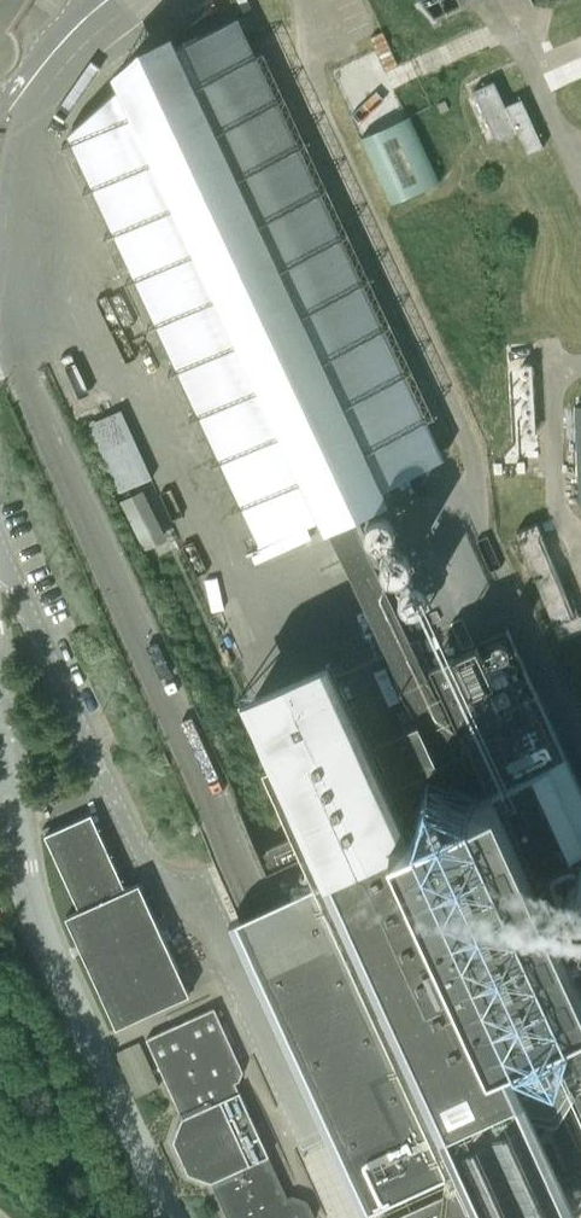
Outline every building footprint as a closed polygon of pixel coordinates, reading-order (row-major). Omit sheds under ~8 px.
[(426,17),(458,3),(457,0),(419,0),(426,17)] [(70,135),(259,541),(440,457),(237,20),(147,63),(70,135)] [(497,142),(518,133),(495,81),(474,91),(497,142)] [(409,116),(361,138),(391,203),(439,181),(409,116)] [(510,359),(515,453),(536,452),(531,358),(510,359)] [(153,478),(122,410),(88,425),(119,493),(153,478)] [(121,501),(145,550),(167,539),(143,490),(121,501)] [(580,629),(580,615),(575,617),(538,523),(518,531),(560,637),(580,629)] [(199,826),(217,867),(237,909),(241,918),(228,923),(330,1144),(359,1208),(371,1202),(457,1162),(438,1121),(486,1100),(501,1131),(514,1159),(389,1217),(559,1217),(569,1213),(528,1119),(492,1039),(537,1020),(579,1103),(562,1111),(578,1145),(580,1144),(580,994),(569,966),(580,960),(580,893),(579,893),(576,892),(573,891),(571,889),(569,887),(566,880),(566,877),(567,875),(567,874),(569,869),(573,864),(569,856),(580,850),(580,797),(536,696),(500,712),(489,685),(495,682),(482,654),(434,676),(450,712),(360,752),(323,669),(256,698),(293,781),(314,826),(267,849),(268,851),(260,854),(239,809),(199,826)] [(66,773),(51,780),(55,789),(71,783),(66,773)] [(67,918),(117,1027),(190,994),(140,884),(125,891),(92,815),(46,836),(80,911),(67,918)] [(147,1039),(183,1118),(174,1142),(189,1174),(211,1182),(227,1217),(314,1217),(307,1201),(291,1195),(286,1197),(235,1083),(240,1081),(243,1071),(215,1008),(147,1039)] [(121,1046),(133,1092),(155,1086),(143,1041),(121,1046)]
